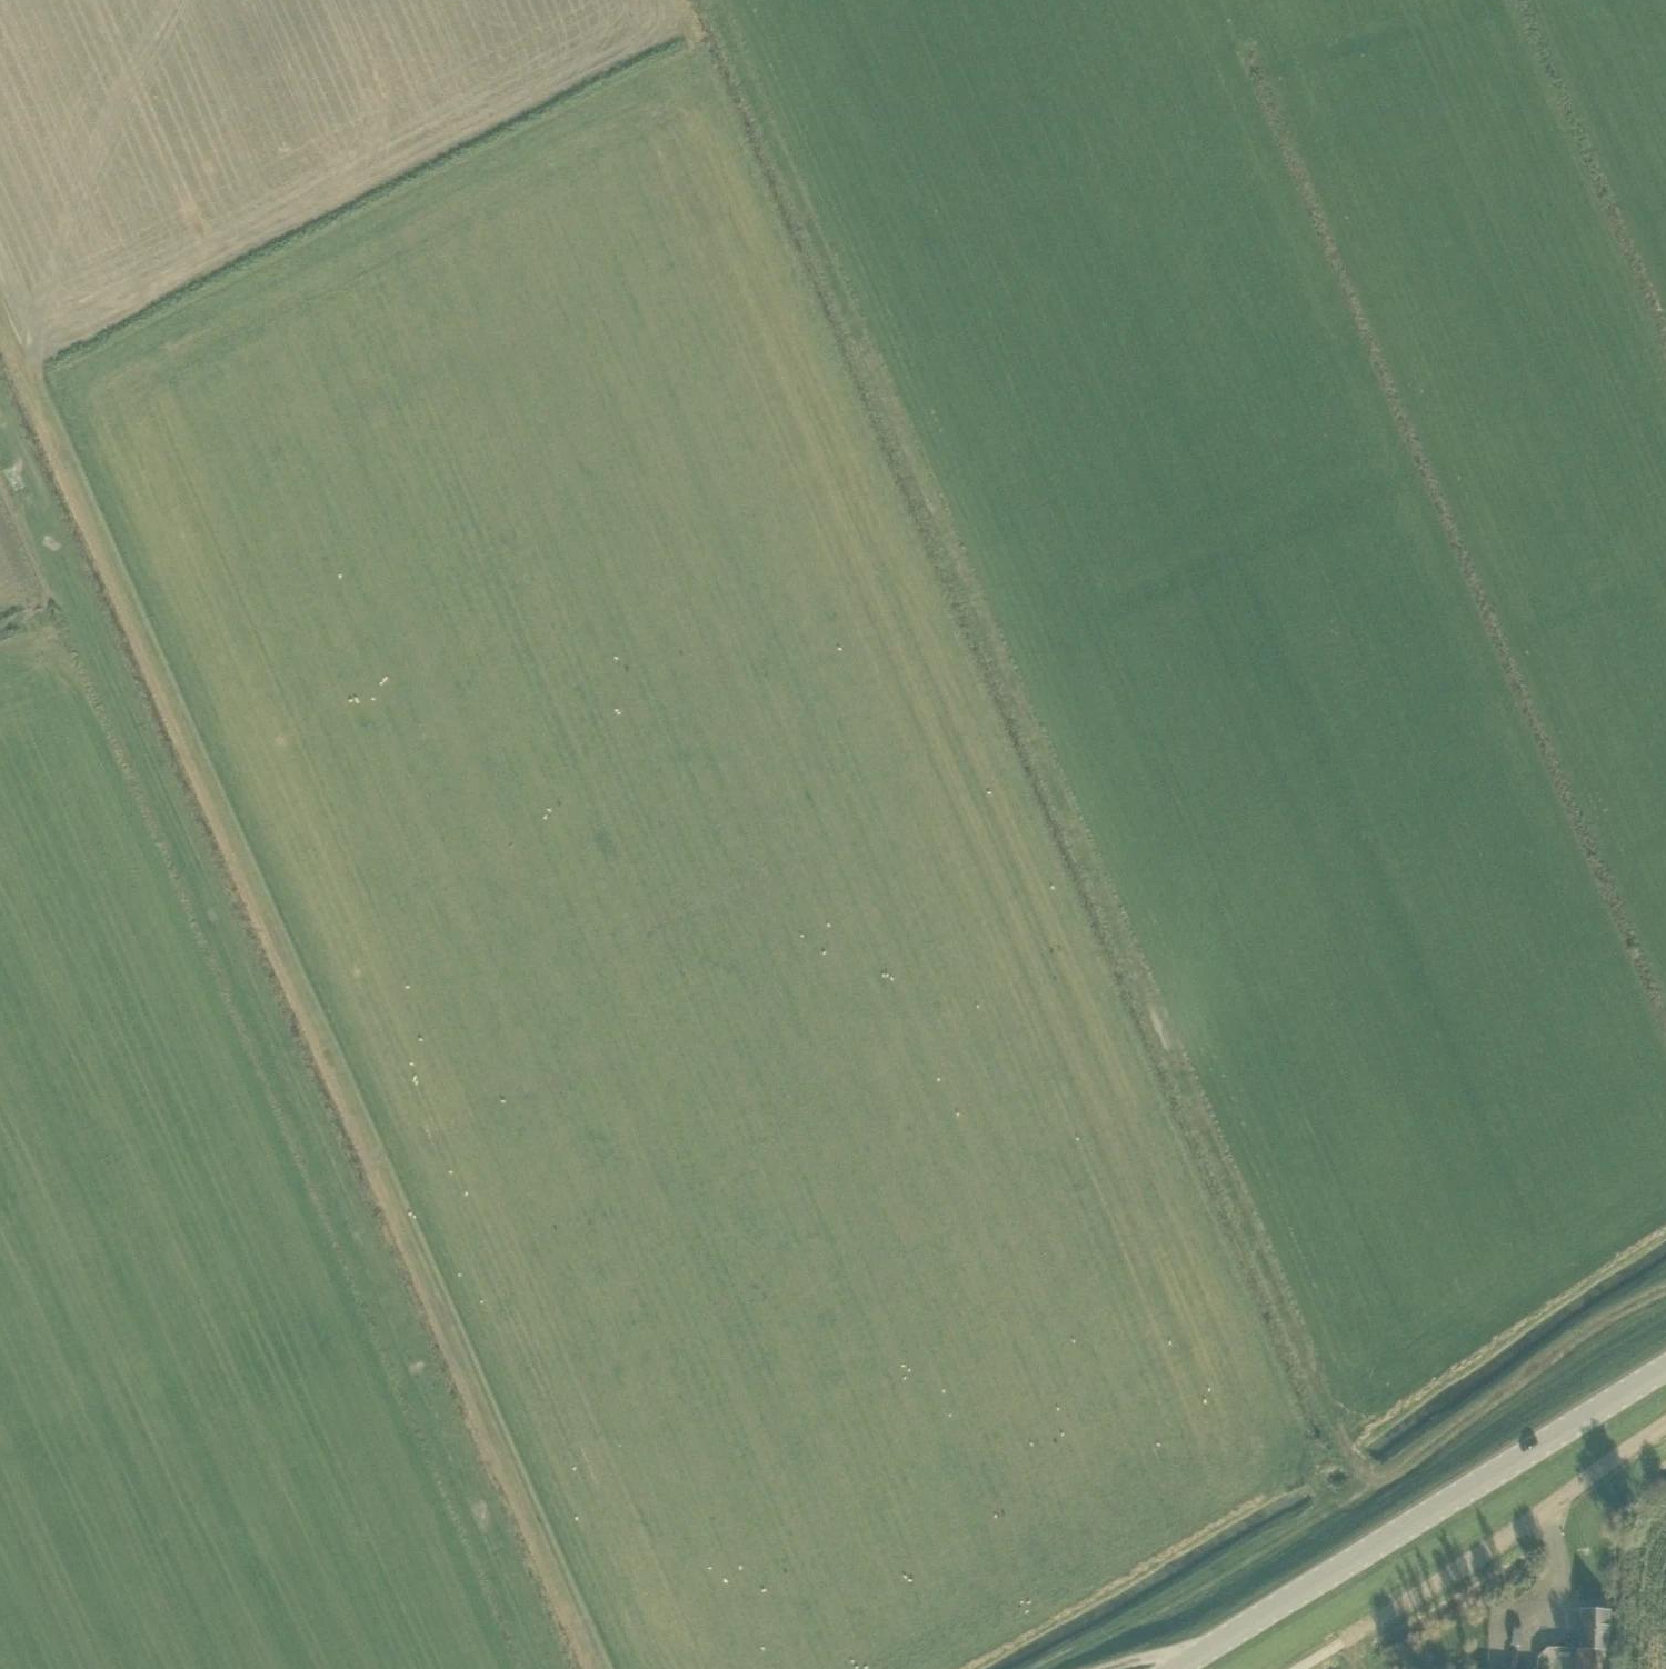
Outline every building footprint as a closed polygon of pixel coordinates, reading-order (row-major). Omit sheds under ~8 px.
[(1603,1650),(1609,1650),(1610,1611),(1582,1610),(1580,1649),(1577,1649),(1576,1668),(1600,1668),(1600,1663),(1602,1663),(1603,1650)] [(1554,1649),(1536,1649),(1536,1668),(1554,1668),(1554,1649)]
